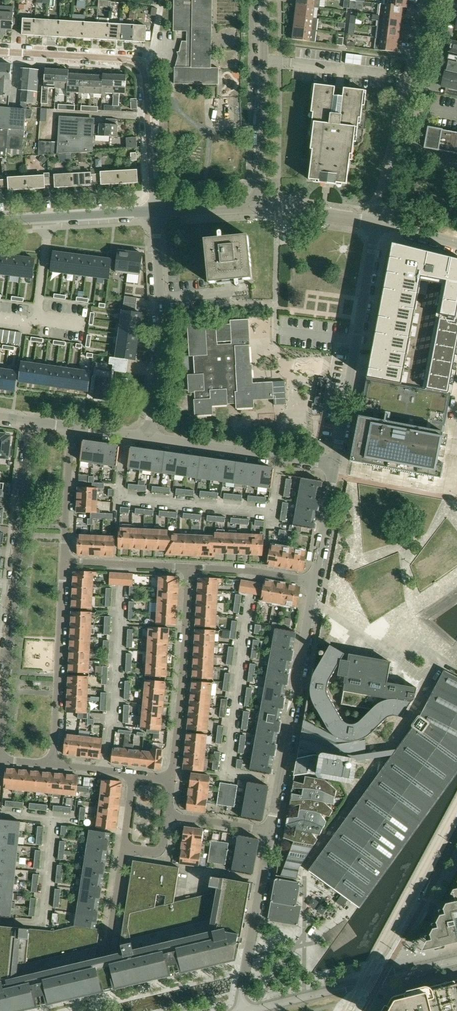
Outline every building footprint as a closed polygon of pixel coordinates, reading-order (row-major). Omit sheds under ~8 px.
[(211,68),(212,0),(193,0),(193,5),(184,5),(184,0),(174,0),(174,31),(187,32),(187,42),(182,42),(179,52),(177,52),(178,56),(175,67),(175,76),(174,84),(219,85),(219,68),(211,68)] [(297,5),(315,7),(319,8),(319,7),(320,0),(298,0),(297,5)] [(385,5),(403,7),(403,8),(407,9),(408,0),(386,0),(385,5)] [(378,16),(379,16),(384,17),(384,16),(402,19),(403,8),(403,7),(385,5),(379,4),(378,16)] [(315,7),(297,5),(295,17),(313,19),(315,7)] [(14,8),(3,7),(1,34),(7,35),(7,30),(13,31),(14,14),(14,8)] [(378,27),(379,27),(400,30),(402,19),(384,16),(384,17),(379,16),(378,16),(373,15),(373,20),(379,21),(378,27)] [(315,27),(317,26),(318,19),(313,19),(295,17),(294,28),(312,30),(315,30),(315,27)] [(35,36),(36,19),(23,19),(22,35),(35,36)] [(36,19),(35,36),(47,37),(48,20),(44,20),(36,19)] [(48,20),(47,37),(59,37),(60,21),(50,20),(48,20)] [(60,21),(59,37),(72,38),(73,22),(70,21),(60,21)] [(73,22),(72,38),(84,39),(85,22),(75,22),(73,22)] [(85,22),(84,39),(96,40),(97,23),(95,23),(85,22)] [(97,23),(96,40),(108,40),(109,24),(99,23),(97,23)] [(109,24),(108,40),(121,41),(122,24),(120,24),(109,24)] [(122,24),(121,41),(133,42),(134,25),(124,24),(122,24)] [(134,25),(133,42),(145,42),(146,26),(134,25)] [(381,39),(399,41),(400,30),(379,27),(379,30),(377,31),(376,39),(381,39)] [(293,40),(310,42),(313,42),(314,39),(315,38),(316,31),(315,30),(312,30),(294,28),(293,40)] [(375,50),(379,51),(397,53),(399,41),(381,39),(376,39),(375,50)] [(451,41),(448,52),(456,54),(456,42),(451,41)] [(347,54),(345,64),(361,66),(362,56),(347,54)] [(447,61),(445,71),(456,74),(456,56),(449,54),(447,61)] [(11,83),(12,64),(1,64),(0,79),(0,96),(10,96),(11,83)] [(57,88),(58,69),(46,68),(44,87),(42,87),(41,104),(48,104),(48,91),(49,88),(56,88),(57,88)] [(22,69),(20,91),(23,91),(22,103),(28,103),(31,70),(22,69)] [(70,70),(58,69),(57,88),(56,88),(56,92),(60,92),(60,89),(68,89),(69,74),(70,70)] [(31,70),(28,103),(33,104),(34,92),(38,92),(39,71),(31,70)] [(456,97),(456,76),(445,73),(443,78),(441,77),(440,85),(442,86),(441,86),(454,89),(453,96),(456,97)] [(81,74),(69,74),(68,89),(68,97),(71,97),(72,93),(79,93),(80,93),(81,74)] [(92,75),(81,74),(80,93),(79,93),(79,97),(83,97),(83,94),(91,94),(92,75)] [(103,74),(103,76),(103,95),(102,95),(102,96),(106,96),(106,93),(114,93),(115,74),(103,74)] [(114,93),(113,106),(113,111),(121,111),(122,106),(119,106),(120,93),(126,94),(127,75),(115,74),(114,93)] [(95,94),(102,95),(103,95),(103,76),(92,75),(91,94),(91,98),(95,98),(95,94)] [(359,119),(361,119),(364,101),(366,101),(367,92),(344,89),(343,97),(334,96),(335,88),(313,85),(312,94),(314,94),(311,113),(313,113),(311,132),(313,132),(311,150),(313,151),(309,180),(319,181),(319,183),(324,184),(337,186),(337,184),(347,185),(351,155),(353,156),(355,137),(357,137),(359,119)] [(7,149),(11,108),(0,107),(0,158),(6,158),(7,149)] [(26,119),(27,110),(11,108),(7,149),(23,150),(26,119)] [(69,153),(72,117),(60,116),(58,142),(57,154),(69,153)] [(78,153),(82,153),(83,118),(72,117),(69,153),(78,153)] [(83,118),(82,153),(85,153),(94,152),(95,136),(95,125),(95,119),(83,118)] [(100,125),(95,125),(95,136),(118,137),(119,125),(116,124),(117,120),(107,119),(107,124),(100,124),(100,125)] [(451,153),(455,132),(428,127),(425,148),(451,153)] [(127,148),(136,148),(138,148),(137,137),(126,138),(127,148)] [(72,154),(61,155),(61,160),(61,163),(72,162),(72,154)] [(43,155),(38,160),(43,164),(47,160),(43,155)] [(119,171),(120,184),(139,183),(138,170),(119,171)] [(102,174),(97,174),(97,182),(102,181),(102,182),(102,185),(120,184),(119,171),(102,172),(102,174)] [(45,176),(27,177),(27,190),(46,189),(46,186),(46,185),(51,184),(50,177),(50,173),(45,173),(45,176)] [(89,173),(73,174),(74,187),(92,186),(92,183),(92,182),(97,182),(97,174),(92,175),(92,173),(89,173)] [(55,177),(50,177),(51,184),(56,184),(56,186),(56,188),(74,187),(73,174),(55,175),(55,177)] [(9,180),(4,180),(4,187),(9,187),(9,189),(9,191),(27,190),(27,177),(8,178),(9,180)] [(229,281),(238,280),(249,280),(253,279),(248,236),(205,240),(209,282),(209,283),(229,281)] [(367,378),(401,384),(406,360),(420,284),(441,288),(434,329),(423,388),(426,388),(426,389),(448,393),(450,384),(451,378),(453,370),(454,364),(456,355),(456,349),(456,347),(456,259),(444,256),(437,254),(436,254),(430,252),(429,252),(423,250),(422,250),(415,249),(392,243),(390,252),(389,258),(388,267),(386,273),(383,289),(382,295),(379,311),(378,317),(375,333),(374,339),(369,363),(368,369),(367,378)] [(128,274),(130,252),(119,251),(116,272),(128,274)] [(63,273),(66,254),(54,252),(51,271),(63,273)] [(142,254),(130,252),(128,274),(140,275),(142,254)] [(9,275),(12,256),(0,254),(0,258),(0,274),(9,275)] [(66,254),(63,273),(74,274),(77,255),(66,254)] [(88,256),(77,255),(74,274),(86,276),(88,256)] [(23,257),(12,256),(9,275),(21,277),(23,257)] [(100,258),(88,256),(86,276),(97,277),(100,258)] [(35,259),(23,257),(21,277),(32,278),(35,259)] [(111,259),(100,258),(97,277),(109,279),(111,259)] [(124,302),(136,304),(137,298),(125,296),(124,302)] [(136,304),(124,302),(123,309),(135,311),(136,304)] [(123,311),(121,323),(140,325),(142,314),(123,311)] [(231,320),(231,324),(214,325),(214,321),(205,322),(205,324),(188,325),(188,326),(190,356),(195,356),(195,361),(194,361),(195,370),(196,370),(196,374),(187,375),(188,375),(189,392),(195,392),(195,400),(194,400),(195,416),(196,416),(196,415),(212,414),(212,405),(228,404),(236,403),(236,408),(254,407),(253,399),(273,398),(273,399),(274,399),(273,382),(251,383),(251,370),(252,370),(252,364),(250,364),(248,345),(250,345),(249,327),(249,319),(231,320)] [(140,325),(121,323),(119,334),(138,337),(140,325)] [(118,345),(137,348),(138,337),(119,334),(118,345)] [(137,348),(118,345),(116,357),(135,360),(137,348)] [(31,383),(34,364),(22,362),(19,381),(31,383)] [(34,364),(31,383),(42,385),(45,366),(34,364)] [(56,367),(45,366),(42,385),(54,386),(56,367)] [(54,386),(65,388),(68,369),(56,367),(54,386)] [(79,370),(68,369),(65,388),(76,390),(79,370)] [(6,370),(3,389),(15,391),(17,372),(6,370)] [(79,370),(76,390),(88,391),(91,372),(79,370)] [(111,379),(93,376),(91,389),(95,390),(94,398),(108,400),(111,379)] [(444,432),(445,426),(451,394),(367,378),(361,410),(368,411),(366,418),(359,416),(351,461),(441,478),(444,463),(438,462),(444,432)] [(286,381),(273,382),(274,406),(287,405),(286,381)] [(9,459),(9,457),(11,457),(12,449),(10,449),(11,436),(6,435),(6,434),(0,433),(0,458),(9,459)] [(93,462),(95,443),(83,442),(80,461),(89,462),(89,466),(92,466),(93,462)] [(104,464),(107,445),(95,443),(93,462),(101,464),(100,470),(103,470),(104,464)] [(115,470),(116,466),(117,466),(119,447),(107,445),(104,464),(113,465),(113,469),(115,470)] [(131,472),(131,468),(140,469),(143,450),(130,448),(128,468),(128,471),(131,472)] [(152,471),(155,452),(143,450),(140,469),(140,473),(142,473),(143,470),(152,471)] [(164,473),(166,454),(155,452),(152,471),(151,475),(154,475),(155,471),(164,473)] [(178,455),(166,454),(164,473),(172,474),(172,478),(175,478),(175,474),(176,474),(178,455)] [(187,476),(190,457),(178,455),(176,474),(184,476),(184,479),(187,480),(187,476)] [(199,482),(199,478),(202,459),(190,457),(187,476),(196,477),(196,481),(199,482)] [(202,478),(211,479),(214,460),(202,459),(199,478),(199,482),(202,482),(202,478)] [(214,460),(211,479),(211,483),(214,484),(214,480),(223,481),(226,462),(214,460)] [(226,482),(235,483),(238,464),(226,462),(223,481),(223,485),(226,485),(226,482)] [(238,464),(235,483),(244,484),(243,488),(246,488),(247,485),(250,465),(238,464)] [(258,490),(259,486),(262,467),(250,465),(247,485),(256,486),(255,490),(258,490)] [(259,486),(267,488),(267,491),(270,492),(270,488),(271,488),(274,469),(262,467),(259,486)] [(300,490),(319,493),(322,481),(303,478),(300,490)] [(78,487),(78,500),(97,501),(97,493),(101,493),(101,490),(98,490),(98,488),(92,488),(78,487)] [(300,490),(299,499),(295,498),(295,501),(317,505),(319,493),(300,490)] [(97,501),(78,500),(77,512),(90,513),(90,519),(93,519),(93,513),(100,513),(100,510),(97,510),(97,501)] [(296,514),(315,517),(317,505),(295,501),(294,504),(298,505),(296,514)] [(296,514),(294,526),(296,526),(302,527),(313,529),(315,517),(296,514)] [(120,525),(120,528),(119,528),(118,548),(131,548),(132,529),(122,529),(123,525),(120,525)] [(132,525),(132,529),(131,548),(143,549),(144,530),(135,529),(135,525),(132,525)] [(144,530),(143,549),(155,550),(156,530),(147,530),(147,526),(144,526),(144,530)] [(168,531),(159,530),(159,527),(156,527),(156,530),(155,550),(166,550),(166,554),(168,531)] [(168,531),(166,554),(178,554),(179,535),(171,535),(171,531),(168,531)] [(260,535),(252,535),(251,554),(263,555),(264,536),(263,535),(263,532),(261,532),(260,535)] [(115,537),(106,537),(106,533),(103,533),(103,536),(102,556),(114,556),(115,537)] [(215,537),(215,552),(227,553),(228,534),(225,534),(217,533),(216,533),(215,537)] [(228,534),(227,553),(239,554),(240,534),(237,534),(229,534),(228,534)] [(239,554),(251,554),(252,535),(240,534),(239,554)] [(77,555),(90,555),(91,536),(78,535),(77,555)] [(191,536),(179,535),(178,554),(190,555),(191,536)] [(103,536),(91,536),(90,555),(102,556),(103,536)] [(190,555),(202,556),(203,536),(191,536),(190,555)] [(215,537),(203,536),(202,556),(214,556),(215,552),(215,537)] [(279,567),(283,548),(283,544),(280,544),(280,547),(270,546),(267,565),(279,567)] [(291,549),(283,548),(279,567),(291,569),(294,550),(295,546),(292,546),(291,549)] [(307,552),(294,550),(291,569),(304,571),(307,552)] [(73,584),(93,585),(93,576),(97,576),(97,572),(77,571),(77,573),(74,573),(73,584)] [(118,573),(110,573),(109,584),(117,585),(118,573)] [(133,586),(133,574),(126,574),(125,585),(133,586)] [(159,579),(159,588),(178,589),(179,578),(176,578),(176,576),(155,575),(155,579),(159,579)] [(199,579),(198,590),(218,591),(218,582),(222,582),(222,579),(202,578),(202,579),(199,579)] [(246,593),(248,581),(241,580),(239,592),(246,593)] [(255,589),(254,594),(259,595),(262,595),(261,600),(270,602),(269,606),(273,606),(273,602),(277,583),(264,581),(264,584),(256,583),(255,589)] [(288,585),(277,583),(273,602),(282,604),(281,607),(284,608),(285,604),(288,585)] [(73,596),(92,597),(93,587),(96,587),(96,585),(93,585),(73,584),(73,596)] [(288,585),(285,604),(298,606),(301,587),(288,585)] [(178,601),(178,589),(159,588),(155,588),(155,591),(159,591),(158,600),(178,601)] [(218,591),(198,590),(198,602),(217,603),(217,594),(221,594),(221,591),(218,591)] [(92,597),(73,596),(72,608),(92,609),(92,597)] [(158,612),(177,613),(178,601),(158,600),(155,600),(154,603),(158,603),(158,612)] [(198,602),(197,614),(216,615),(217,603),(198,602)] [(72,611),(72,624),(91,625),(91,616),(95,616),(95,613),(91,613),(91,612),(72,611)] [(177,613),(158,612),(154,612),(154,615),(157,615),(157,624),(176,625),(177,613)] [(197,614),(196,626),(215,627),(216,615),(197,614)] [(90,637),(91,628),(94,628),(94,625),(91,625),(72,624),(71,636),(90,637)] [(149,631),(149,639),(168,640),(169,628),(149,627),(149,628),(146,627),(146,630),(149,631)] [(276,628),(276,629),(273,628),(272,631),(276,632),(274,640),(293,644),(296,632),(290,631),(281,629),(276,628)] [(196,629),(195,642),(214,643),(215,634),(219,634),(219,631),(215,631),(215,630),(196,629)] [(94,637),(90,637),(71,636),(70,648),(90,649),(90,640),(94,640),(94,637)] [(149,639),(148,651),(167,652),(168,640),(149,639)] [(291,656),(293,644),(274,640),(273,649),(269,648),(268,651),(291,656)] [(218,643),(214,643),(195,642),(195,654),(214,655),(214,646),(218,646),(218,643)] [(329,681),(330,680),(345,653),(330,645),(325,654),(315,672),(314,674),(313,677),(312,680),(311,683),(311,689),(311,693),(311,696),(312,698),(313,702),(314,704),(329,729),(331,732),(333,734),(334,735),(337,737),(338,737),(339,738),(340,739),(341,739),(342,739),(343,740),(344,740),(346,740),(347,741),(348,741),(350,741),(351,741),(352,741),(353,741),(354,741),(355,741),(356,741),(357,741),(358,741),(358,740),(359,740),(362,739),(365,738),(368,736),(369,735),(372,733),(392,713),(402,715),(403,715),(412,702),(399,700),(397,699),(396,699),(394,699),(393,699),(392,699),(390,699),(389,699),(387,700),(385,700),(383,701),(382,702),(380,702),(379,703),(378,704),(376,705),(375,706),(373,707),(371,710),(360,721),(358,723),(356,723),(354,724),(351,724),(349,724),(348,723),(346,722),(345,722),(343,720),(342,718),(329,696),(329,695),(328,693),(328,692),(328,690),(328,688),(329,683),(329,681)] [(90,649),(70,648),(70,660),(89,661),(89,652),(93,652),(93,649),(90,649)] [(167,664),(167,652),(148,651),(147,663),(167,664)] [(289,667),(291,656),(268,651),(268,655),(271,655),(270,664),(289,667)] [(195,654),(194,666),(213,667),(214,658),(217,658),(217,655),(214,655),(195,654)] [(341,661),(339,676),(346,677),(343,690),(341,704),(371,710),(373,707),(375,706),(376,705),(378,704),(379,703),(380,702),(382,702),(383,701),(385,700),(387,700),(389,699),(390,699),(392,699),(393,699),(394,699),(396,699),(397,699),(399,700),(412,702),(413,701),(415,698),(417,689),(417,688),(396,684),(397,681),(391,677),(387,682),(391,662),(350,655),(349,662),(343,661),(342,660),(342,661),(341,661)] [(93,661),(89,661),(70,660),(69,672),(88,673),(89,664),(92,664),(93,661)] [(146,676),(166,677),(167,664),(147,663),(146,676)] [(287,679),(289,667),(270,664),(268,673),(265,672),(264,675),(287,679)] [(213,667),(194,666),(193,678),(212,679),(213,667)] [(301,739),(294,775),(314,773),(318,773),(318,774),(318,775),(319,775),(319,776),(320,776),(351,782),(352,782),(353,781),(354,780),(357,762),(366,764),(366,759),(393,755),(309,871),(359,908),(456,773),(456,677),(445,671),(420,718),(398,749),(366,754),(366,740),(359,741),(359,740),(358,740),(358,741),(357,741),(356,741),(355,741),(354,741),(353,741),(352,741),(351,741),(350,741),(348,741),(347,741),(346,740),(344,740),(343,740),(342,739),(341,739),(340,739),(339,738),(338,737),(337,737),(304,720),(301,735),(300,739),(301,739)] [(68,688),(88,689),(91,689),(91,686),(88,686),(88,676),(69,675),(68,688)] [(266,688),(285,691),(287,679),(264,675),(264,678),(267,679),(266,688)] [(145,691),(164,693),(165,682),(146,680),(145,689),(142,689),(141,691),(145,691)] [(193,681),(192,693),(211,695),(212,683),(193,681)] [(259,686),(257,698),(260,699),(283,703),(285,691),(266,688),(259,686)] [(87,698),(88,689),(68,688),(68,700),(87,701),(90,701),(91,698),(87,698)] [(144,701),(144,704),(163,706),(164,693),(145,691),(145,693),(144,701)] [(190,705),(210,707),(211,695),(192,693),(190,705)] [(281,715),(283,703),(260,699),(259,702),(263,703),(262,711),(281,715)] [(88,719),(90,719),(90,710),(87,710),(87,701),(68,700),(67,712),(78,713),(78,718),(88,719)] [(143,713),(143,716),(162,718),(163,706),(144,704),(144,706),(143,713)] [(190,705),(189,717),(208,719),(210,707),(190,705)] [(279,726),(281,715),(262,711),(259,723),(279,726)] [(162,718),(143,716),(142,725),(138,724),(138,727),(141,728),(147,729),(147,733),(159,734),(160,730),(161,730),(162,718)] [(208,719),(189,717),(188,730),(207,732),(208,719)] [(279,726),(259,723),(257,735),(276,738),(279,726)] [(186,745),(205,747),(206,747),(209,747),(209,744),(206,744),(207,735),(188,733),(186,745)] [(91,734),(90,738),(88,757),(100,758),(103,739),(94,738),(94,734),(91,734)] [(76,755),(78,736),(66,735),(64,754),(76,755)] [(274,750),(276,738),(257,735),(256,744),(252,743),(252,746),(274,750)] [(88,757),(90,738),(78,736),(76,755),(88,757)] [(152,748),(151,756),(153,757),(151,768),(160,769),(161,770),(161,769),(161,768),(163,765),(163,762),(162,760),(163,758),(162,758),(163,750),(164,744),(152,742),(152,743),(152,748)] [(123,749),(121,764),(128,765),(131,765),(133,750),(133,744),(129,743),(124,743),(123,749)] [(143,751),(141,767),(147,767),(149,768),(150,768),(151,768),(153,757),(151,756),(152,748),(152,743),(147,743),(147,748),(150,749),(149,752),(143,751)] [(186,745),(185,756),(204,759),(208,759),(208,756),(205,756),(205,747),(186,745)] [(272,762),(274,750),(252,746),(251,749),(255,750),(253,758),(272,762)] [(123,749),(113,748),(112,760),(111,760),(111,762),(111,763),(121,764),(123,749)] [(141,767),(143,751),(133,750),(131,765),(141,767)] [(203,768),(204,759),(185,756),(184,769),(203,771),(207,771),(207,768),(203,768)] [(251,771),(270,774),(272,762),(253,758),(252,767),(248,767),(247,770),(251,770),(251,771)] [(6,769),(5,776),(4,788),(13,789),(13,793),(16,793),(16,789),(18,770),(6,769)] [(30,771),(18,770),(16,789),(28,790),(30,771)] [(40,795),(40,792),(42,772),(30,771),(28,790),(37,791),(36,795),(40,795)] [(54,774),(42,772),(40,792),(49,793),(49,796),(52,797),(52,793),(54,774)] [(191,773),(190,786),(212,789),(213,785),(209,785),(210,776),(191,773)] [(61,794),(64,794),(66,775),(54,774),(52,793),(54,793),(53,797),(61,798),(61,794)] [(76,795),(78,776),(66,775),(64,794),(65,794),(65,798),(73,799),(73,795),(76,795)] [(304,784),(303,788),(311,789),(321,791),(322,791),(335,797),(337,790),(327,781),(326,781),(325,780),(324,779),(323,779),(305,776),(305,777),(304,784)] [(101,791),(121,794),(122,783),(119,783),(119,781),(100,779),(99,782),(103,782),(101,791)] [(219,790),(228,791),(229,784),(220,782),(219,790)] [(247,794),(266,797),(268,785),(249,782),(247,791),(244,790),(243,793),(247,794)] [(238,785),(229,784),(228,791),(237,793),(238,785)] [(190,786),(188,798),(207,800),(208,791),(212,792),(212,789),(190,786)] [(302,795),(301,800),(310,799),(322,801),(325,803),(335,804),(335,798),(335,797),(322,791),(321,791),(311,789),(303,788),(302,795)] [(101,795),(100,803),(119,806),(121,794),(101,791),(98,791),(97,794),(101,795)] [(247,794),(245,806),(264,809),(266,797),(247,794)] [(227,798),(218,796),(217,804),(226,806),(227,798)] [(187,810),(206,812),(207,803),(211,804),(211,801),(207,800),(188,798),(187,810)] [(236,799),(227,798),(226,806),(234,807),(236,799)] [(300,805),(299,810),(305,809),(317,812),(321,814),(330,817),(333,810),(330,807),(325,803),(322,801),(310,799),(301,800),(300,805)] [(118,818),(119,806),(100,803),(96,803),(96,806),(100,806),(98,815),(118,818)] [(262,821),(264,809),(245,806),(242,818),(262,821)] [(298,817),(297,822),(303,820),(313,822),(323,828),(324,828),(324,827),(327,821),(321,814),(317,812),(305,809),(299,810),(298,817)] [(118,818),(98,815),(95,815),(94,818),(98,818),(97,828),(116,830),(118,818)] [(19,833),(22,834),(23,831),(19,830),(20,821),(1,819),(0,827),(0,831),(19,833)] [(296,827),(295,831),(299,830),(309,832),(313,834),(320,835),(323,829),(323,828),(313,822),(303,820),(297,822),(296,827)] [(184,827),(183,839),(202,842),(204,829),(184,827)] [(90,830),(89,839),(85,839),(85,842),(88,842),(108,845),(110,833),(90,830)] [(295,836),(294,841),(314,845),(318,839),(313,834),(309,832),(299,830),(295,831),(295,836)] [(18,845),(19,836),(22,837),(22,834),(19,833),(0,831),(0,843),(18,845)] [(237,847),(256,850),(258,838),(239,835),(237,847)] [(183,839),(181,851),(204,854),(205,851),(201,850),(202,842),(183,839)] [(210,848),(219,849),(220,841),(211,840),(210,848)] [(220,841),(219,849),(228,850),(229,843),(220,841)] [(294,841),(291,849),(310,852),(314,845),(294,841)] [(108,845),(88,842),(85,842),(84,845),(88,845),(87,854),(106,857),(108,845)] [(16,857),(20,858),(20,855),(17,854),(18,845),(0,843),(0,856),(16,857)] [(237,850),(235,859),(254,862),(256,850),(237,847),(233,847),(233,850),(237,850)] [(304,861),(310,852),(291,849),(287,858),(304,861)] [(180,864),(199,866),(200,857),(204,857),(204,854),(181,851),(180,864)] [(81,865),(85,866),(104,869),(106,857),(87,854),(85,863),(82,862),(81,865)] [(208,862),(217,863),(218,855),(209,854),(208,862)] [(217,863),(225,865),(227,857),(218,855),(217,863)] [(15,869),(16,860),(20,861),(20,858),(16,857),(0,856),(0,868),(15,869)] [(287,858),(284,867),(299,870),(300,868),(304,861),(287,858)] [(254,862),(235,859),(231,859),(231,861),(234,862),(233,871),(252,875),(254,862)] [(30,928),(30,929),(18,927),(17,927),(0,926),(0,1010),(12,1010),(14,1010),(27,1007),(27,1008),(29,1007),(42,1004),(44,1004),(43,1003),(57,1000),(57,1001),(58,1000),(71,997),(72,997),(73,997),(73,996),(86,993),(86,994),(88,993),(130,983),(132,983),(132,982),(145,979),(145,980),(147,979),(160,976),(162,976),(175,972),(175,973),(177,972),(190,969),(191,969),(191,968),(205,965),(206,965),(219,962),(221,962),(221,961),(234,958),(236,958),(237,958),(239,948),(251,883),(224,878),(223,878),(221,878),(211,876),(210,880),(211,880),(210,886),(212,887),(211,893),(174,902),(180,868),(133,861),(119,954),(95,960),(100,929),(95,928),(76,925),(53,931),(30,928)] [(84,869),(83,878),(102,881),(104,869),(85,866),(81,865),(81,869),(84,869)] [(298,878),(299,870),(284,867),(281,875),(298,879),(298,878)] [(0,868),(0,880),(18,881),(18,878),(14,878),(15,869),(0,868)] [(272,899),(272,900),(291,903),(296,904),(300,883),(297,882),(297,879),(298,879),(281,875),(276,875),(277,875),(273,896),(273,899),(272,899)] [(81,890),(100,893),(102,881),(83,878),(81,890)] [(13,893),(13,888),(14,884),(17,884),(18,881),(0,880),(0,892),(13,893)] [(446,903),(421,950),(428,949),(429,949),(456,942),(456,882),(449,898),(455,901),(446,903)] [(81,890),(79,902),(98,905),(100,893),(81,890)] [(0,892),(0,904),(12,905),(15,905),(15,902),(12,902),(13,893),(0,892)] [(288,923),(291,903),(272,900),(269,920),(288,923)] [(74,913),(77,913),(97,916),(98,905),(79,902),(78,910),(74,910),(74,913)] [(296,905),(296,904),(291,903),(288,923),(297,925),(301,906),(296,905)] [(12,905),(0,904),(0,916),(10,917),(11,908),(15,909),(15,905),(12,905)] [(77,913),(76,925),(95,928),(97,916),(77,913)] [(421,992),(421,993),(412,996),(412,995),(411,995),(396,999),(395,999),(395,1000),(394,1000),(391,1006),(388,1010),(456,1010),(456,983),(421,992)]
